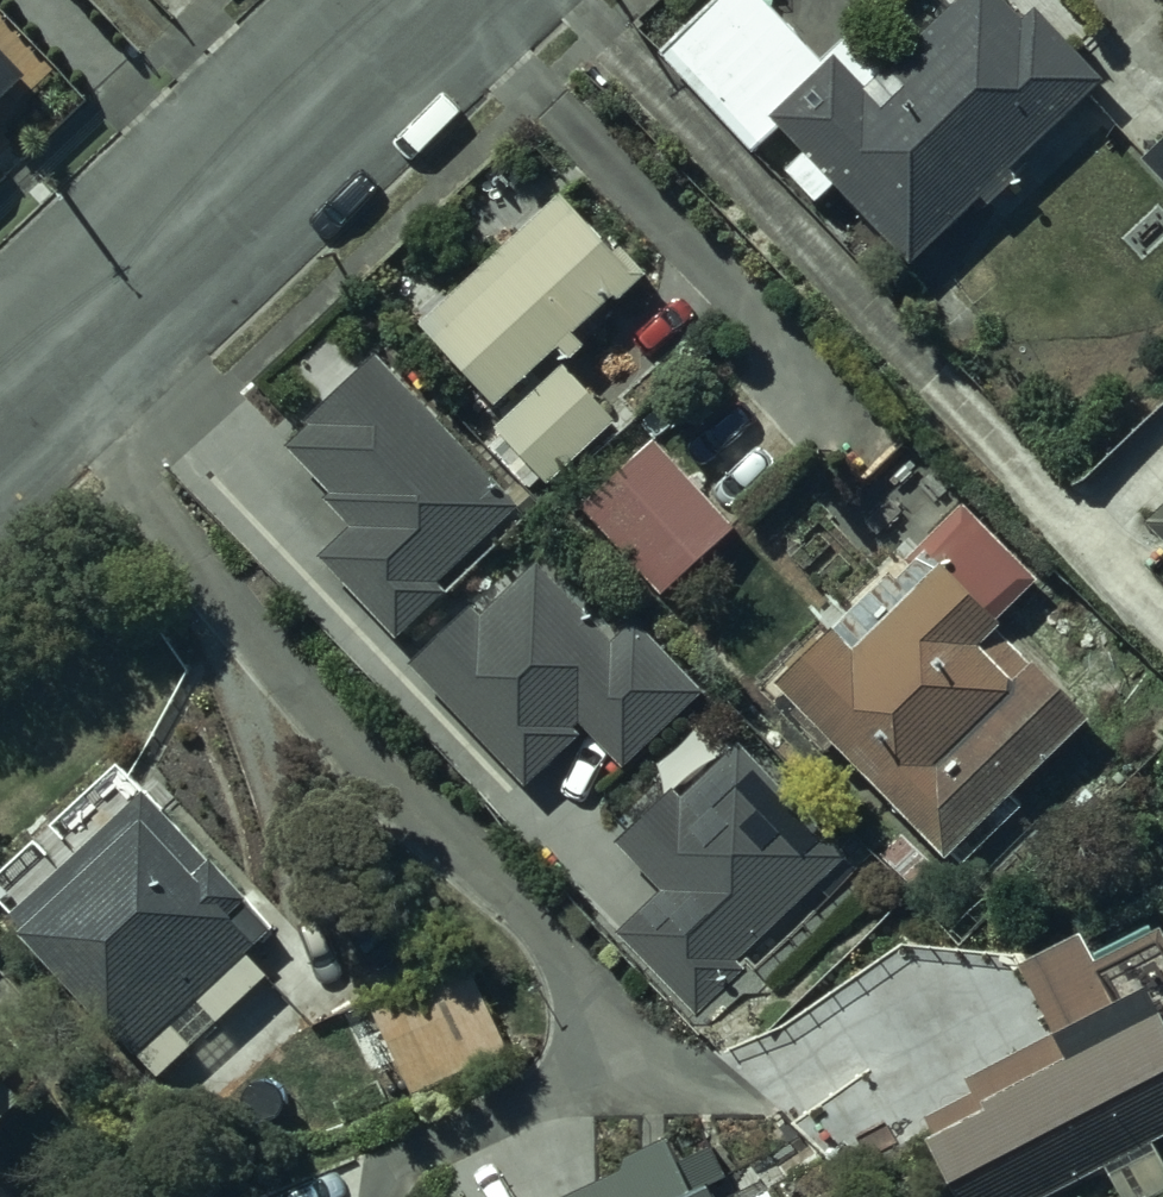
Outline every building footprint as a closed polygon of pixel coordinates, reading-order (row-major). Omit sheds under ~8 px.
[(835,187),(910,268),(980,200),(988,208),(1015,182),(1009,176),(1104,83),(1034,12),(1023,23),(1001,0),(960,0),(884,75),(849,39),(823,64),(759,0),(717,0),(658,58),(755,156),(779,132),(803,156),(785,173),(815,205),(835,187)] [(26,80),(0,54),(0,105),(26,80)] [(560,197),(417,329),(491,409),(560,349),(570,361),(583,349),(572,336),(617,297),(624,303),(647,278),(560,197)] [(524,501),(377,348),(282,439),(363,524),(326,559),(391,627),(524,501)] [(612,417),(563,366),(495,436),(544,485),(612,417)] [(736,532),(654,444),(580,514),(661,602),(736,532)] [(963,508),(776,689),(944,859),(950,852),(965,867),(1023,809),(1012,798),(1091,719),(998,625),(1039,584),(963,508)] [(1146,524),(1162,542),(1162,509),(1146,524)] [(630,749),(690,692),(635,633),(615,652),(534,566),(429,663),(526,767),(590,707),(630,749)] [(850,856),(741,737),(625,843),(672,895),(625,937),(696,1015),(747,969),(738,958),(850,856)] [(18,940),(157,1083),(265,976),(246,957),(256,947),(231,923),(248,906),(145,794),(134,805),(119,789),(0,900),(0,902),(14,917),(10,920),(24,935),(18,940)] [(956,1196),(1050,1196),(1106,1170),(1119,1196),(1131,1196),(1162,1182),(1162,1168),(1153,1146),(1162,1141),(1162,943),(1161,939),(1097,970),(1083,941),(1018,973),(1051,1040),(965,1082),(972,1096),(926,1118),(937,1141),(927,1146),(956,1196)] [(468,967),(371,1010),(414,1101),(510,1056),(468,967)] [(14,1044),(0,1030),(0,1057),(14,1044)] [(709,1190),(726,1182),(709,1147),(676,1164),(667,1145),(621,1168),(626,1178),(585,1196),(713,1196),(709,1190)]
